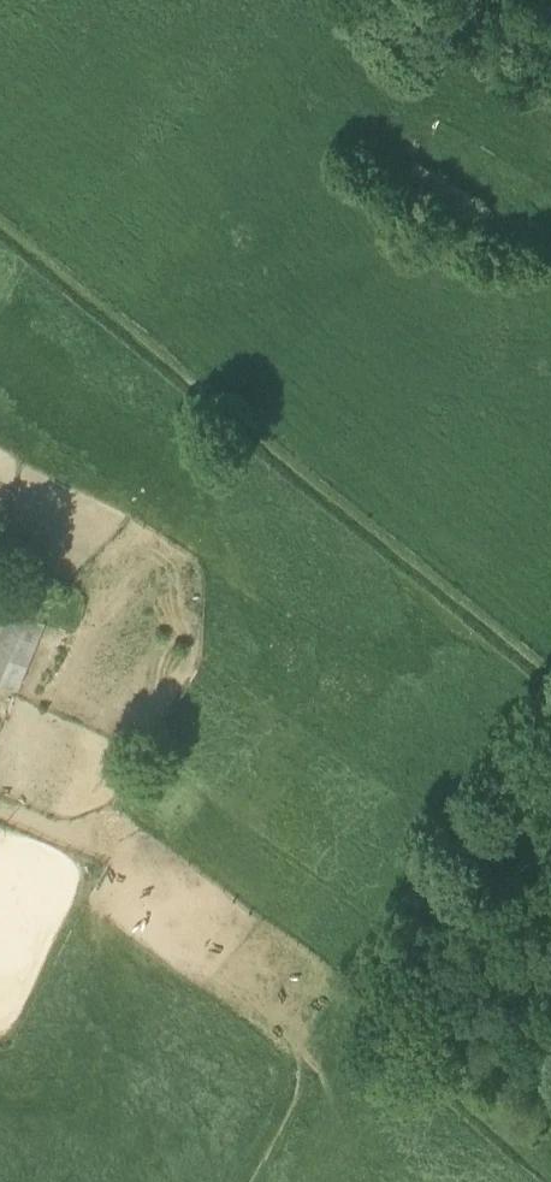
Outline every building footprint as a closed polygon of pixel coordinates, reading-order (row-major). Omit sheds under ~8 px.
[(25,615),(0,606),(0,677),(25,615)] [(25,615),(0,677),(0,682),(15,687),(41,622),(25,615)]
